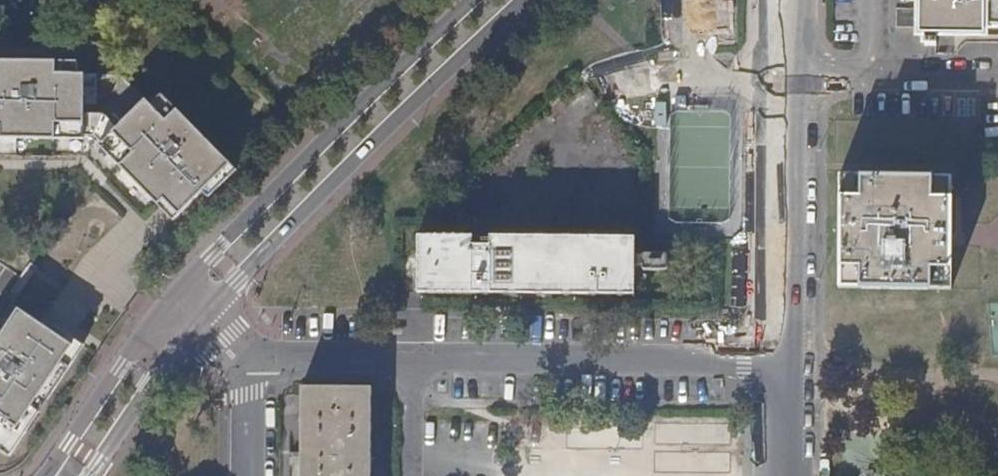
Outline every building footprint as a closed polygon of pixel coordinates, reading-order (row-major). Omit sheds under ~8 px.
[(911,2),(920,2),(920,37),(985,37),(985,29),(997,29),(997,0),(911,0),(911,2)] [(896,7),(896,26),(913,25),(912,7),(896,7)] [(201,189),(207,195),(235,168),(154,88),(145,97),(120,71),(83,71),(83,58),(0,59),(0,135),(83,136),(83,133),(93,133),(100,141),(98,143),(172,218),(201,189)] [(951,179),(842,178),(841,288),(949,290),(950,250),(951,221),(951,179)] [(415,230),(414,287),(637,289),(638,232),(415,230)] [(6,454),(81,343),(55,325),(51,331),(38,322),(10,304),(0,319),(0,450),(6,454)] [(51,331),(55,325),(42,316),(38,322),(51,331)] [(302,388),(301,475),(372,475),(374,388),(302,388)]
